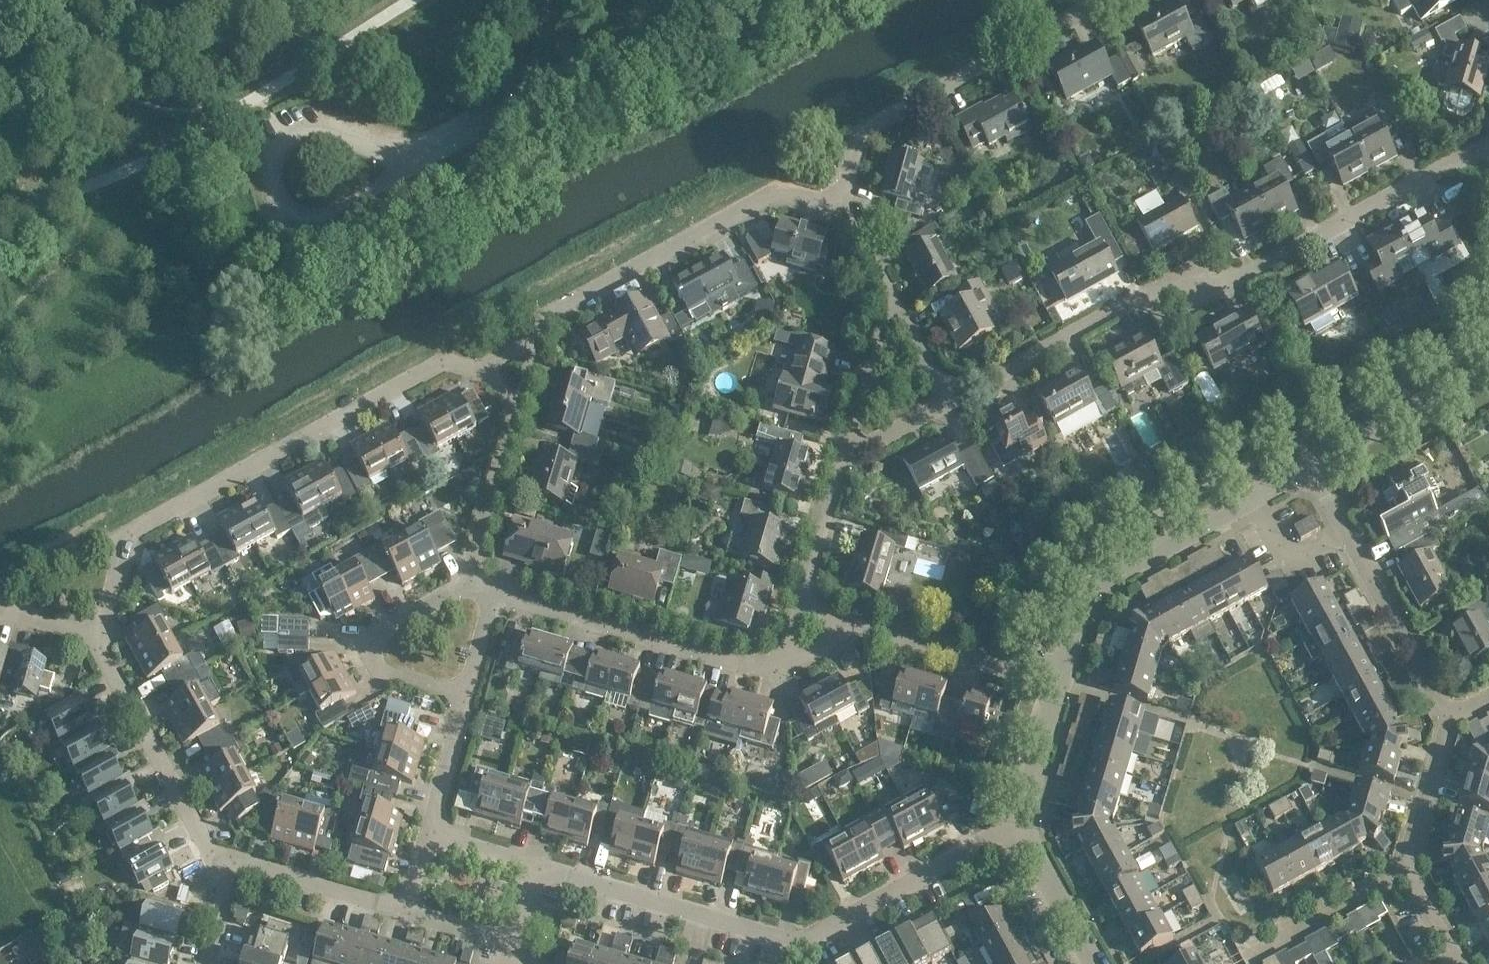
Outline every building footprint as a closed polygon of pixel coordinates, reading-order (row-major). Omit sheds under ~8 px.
[(1254,8),(1269,0),(1250,0),(1254,8)] [(1400,14),(1413,7),(1419,19),(1421,18),(1420,17),(1452,2),(1453,3),(1454,3),(1452,0),(1392,0),(1400,14)] [(1136,27),(1152,56),(1185,39),(1193,53),(1213,42),(1201,19),(1188,26),(1174,1),(1160,8),(1162,13),(1136,27)] [(1343,18),(1335,45),(1356,51),(1364,24),(1343,18)] [(1460,47),(1459,47),(1453,37),(1466,30),(1459,18),(1434,31),(1441,44),(1444,42),(1445,45),(1442,58),(1454,61),(1446,89),(1447,89),(1448,88),(1451,89),(1451,90),(1450,95),(1449,99),(1451,103),(1453,106),(1457,108),(1461,108),(1465,107),(1468,104),(1470,101),(1472,96),(1473,95),(1476,96),(1475,97),(1476,97),(1488,56),(1487,55),(1487,57),(1459,48),(1460,47)] [(1323,27),(1322,31),(1324,32),(1330,44),(1334,45),(1338,30),(1323,27)] [(1429,31),(1410,41),(1416,51),(1434,41),(1429,31)] [(1049,69),(1067,100),(1110,76),(1118,89),(1130,82),(1129,81),(1141,75),(1129,52),(1117,59),(1117,58),(1098,69),(1088,51),(1072,59),(1071,57),(1049,69)] [(957,120),(973,149),(986,142),(989,147),(1005,138),(1008,142),(1030,130),(1024,119),(1026,118),(1024,114),(1022,115),(1014,100),(999,108),(996,104),(973,116),(971,112),(957,120)] [(1369,128),(1350,138),(1369,172),(1395,158),(1382,135),(1393,129),(1381,106),(1363,116),(1369,128)] [(1350,138),(1344,126),(1307,146),(1319,169),(1330,163),(1343,186),(1369,172),(1350,138)] [(898,200),(894,212),(919,219),(925,199),(912,195),(921,162),(893,155),(881,195),(898,200)] [(1086,158),(1079,162),(1085,172),(1095,167),(1090,159),(1086,158)] [(1269,182),(1251,192),(1269,226),(1295,212),(1282,189),(1294,182),(1281,160),(1262,170),(1269,182)] [(1244,240),(1269,226),(1251,192),(1232,202),(1226,190),(1207,200),(1220,223),(1231,217),(1244,240)] [(1144,238),(1152,254),(1171,244),(1170,241),(1177,238),(1178,240),(1197,230),(1181,199),(1138,222),(1146,237),(1144,238)] [(1421,214),(1394,229),(1410,259),(1426,251),(1432,261),(1457,248),(1443,224),(1431,231),(1421,214)] [(1085,224),(1094,241),(1098,248),(1086,254),(1082,246),(1059,258),(1063,267),(1057,270),(1072,297),(1116,273),(1112,266),(1123,260),(1099,217),(1085,224)] [(745,241),(758,265),(770,258),(768,254),(773,251),(773,253),(790,258),(788,266),(814,273),(816,267),(824,270),(827,257),(823,250),(821,249),(825,234),(809,229),(808,231),(799,229),(799,226),(782,221),(777,240),(774,239),(764,245),(758,234),(745,241)] [(904,221),(889,229),(895,240),(910,233),(904,221)] [(906,256),(927,294),(956,278),(936,241),(941,239),(934,226),(902,244),(909,255),(906,256)] [(1410,259),(1394,229),(1367,244),(1376,260),(1364,267),(1377,292),(1402,278),(1396,267),(1410,259)] [(723,258),(674,285),(689,311),(675,319),(681,331),(709,315),(703,303),(730,288),(737,300),(757,289),(744,263),(730,271),(723,258)] [(1308,276),(1287,287),(1313,335),(1333,325),(1327,314),(1355,299),(1338,267),(1312,282),(1308,276)] [(939,317),(959,352),(993,334),(980,310),(991,304),(978,282),(956,294),(962,305),(939,317)] [(645,353),(668,340),(671,344),(683,337),(670,314),(658,321),(644,296),(621,309),(623,313),(581,336),(596,363),(615,353),(610,344),(633,331),(645,353)] [(1379,296),(1369,302),(1375,313),(1385,307),(1379,296)] [(759,300),(756,321),(770,323),(773,303),(759,300)] [(1196,340),(1213,369),(1248,350),(1250,354),(1265,346),(1245,310),(1231,318),(1233,322),(1199,341),(1198,339),(1196,340)] [(777,329),(774,341),(785,345),(788,333),(777,329)] [(1396,331),(1389,334),(1393,341),(1400,338),(1396,331)] [(1132,346),(1105,360),(1121,391),(1122,390),(1126,396),(1146,385),(1142,379),(1156,371),(1169,395),(1188,385),(1171,355),(1159,362),(1143,334),(1129,341),(1132,346)] [(1382,334),(1372,340),(1380,354),(1391,349),(1382,334)] [(785,379),(776,410),(821,423),(830,393),(815,388),(821,370),(826,371),(831,351),(800,342),(794,362),(799,363),(793,382),(785,379)] [(1065,382),(1039,397),(1055,426),(1094,405),(1102,419),(1119,410),(1106,387),(1090,396),(1076,370),(1063,378),(1065,382)] [(560,382),(547,426),(574,434),(571,445),(594,452),(598,441),(579,435),(589,401),(608,407),(615,383),(575,372),(571,385),(560,382)] [(457,393),(437,403),(457,439),(476,428),(475,426),(489,419),(484,409),(470,417),(457,393)] [(457,439),(437,403),(418,414),(435,445),(421,452),(424,459),(426,462),(440,454),(438,449),(457,439)] [(1024,456),(1047,444),(1039,431),(1033,419),(1021,426),(1020,425),(1019,424),(1018,424),(1017,423),(1016,423),(1014,424),(1010,417),(1014,415),(1008,404),(978,420),(994,449),(1002,445),(1006,453),(1018,447),(1024,456)] [(389,426),(369,436),(388,472),(407,462),(410,466),(424,459),(421,452),(419,449),(406,457),(389,426)] [(759,426),(755,439),(777,445),(764,490),(799,500),(805,477),(802,476),(809,453),(799,450),(803,438),(759,426)] [(1210,430),(1195,439),(1203,452),(1218,444),(1210,430)] [(388,472),(369,436),(350,447),(367,478),(353,485),(358,495),(372,487),(370,482),(388,472)] [(976,488),(993,479),(976,447),(958,457),(947,437),(928,447),(929,449),(922,453),(921,451),(902,461),(911,477),(913,475),(921,490),(918,491),(923,499),(924,498),(920,491),(964,467),(976,488)] [(596,453),(594,452),(571,445),(567,459),(540,451),(535,467),(539,468),(532,496),(572,507),(577,490),(567,487),(574,462),(592,467),(596,453)] [(1056,445),(1046,451),(1053,465),(1063,459),(1056,445)] [(672,460),(668,471),(687,477),(691,466),(672,460)] [(1144,460),(1137,464),(1135,469),(1139,476),(1150,470),(1144,460)] [(322,462),(303,473),(322,508),(341,498),(344,503),(358,495),(353,485),(339,493),(322,462)] [(1403,550),(1432,534),(1488,503),(1480,489),(1433,514),(1426,501),(1439,494),(1432,482),(1427,484),(1417,465),(1388,481),(1391,487),(1390,488),(1397,501),(1389,506),(1395,517),(1379,525),(1388,541),(1395,537),(1402,551),(1403,550)] [(322,508),(303,473),(283,483),(300,514),(287,522),(292,531),(306,523),(309,529),(328,519),(322,508)] [(1099,494),(1088,499),(1095,512),(1105,507),(1099,494)] [(256,498),(237,509),(256,545),(275,534),(277,539),(292,531),(287,522),(273,529),(256,498)] [(775,568),(786,530),(766,524),(770,509),(745,501),(740,517),(753,521),(742,558),(775,568)] [(256,545),(237,509),(217,520),(234,551),(220,558),(225,567),(240,560),(237,555),(256,545)] [(440,515),(420,526),(421,529),(402,539),(422,575),(441,564),(435,553),(455,541),(440,515)] [(1313,518),(1301,525),(1294,528),(1300,541),(1320,531),(1313,518)] [(515,521),(505,556),(529,563),(529,562),(543,566),(542,570),(561,576),(572,538),(515,521)] [(847,586),(880,595),(895,547),(905,550),(909,537),(882,529),(878,542),(861,537),(855,558),(857,558),(855,566),(853,565),(847,586)] [(597,533),(590,557),(603,561),(610,537),(597,533)] [(1439,547),(1432,534),(1403,550),(1409,562),(1401,566),(1412,587),(1409,588),(1420,609),(1444,596),(1435,580),(1443,576),(1430,551),(1439,547)] [(192,538),(172,548),(191,584),(210,574),(211,575),(225,567),(220,558),(207,566),(192,538)] [(422,575),(402,539),(384,549),(381,545),(367,552),(372,562),(385,554),(402,585),(422,575)] [(191,584),(172,548),(153,559),(164,581),(151,589),(156,598),(170,591),(172,595),(191,584)] [(1208,553),(1215,565),(1224,560),(1217,548),(1208,553)] [(372,562),(367,552),(352,560),(355,565),(336,575),(355,611),(375,600),(358,569),(372,562)] [(620,557),(610,590),(653,603),(659,583),(673,587),(681,559),(660,553),(656,567),(620,557)] [(686,558),(682,571),(693,574),(697,561),(686,558)] [(1249,560),(1230,571),(1247,602),(1266,591),(1249,560)] [(1189,563),(1180,568),(1186,580),(1195,575),(1189,563)] [(1186,580),(1180,568),(1171,573),(1177,585),(1186,580)] [(1247,602),(1230,571),(1211,581),(1229,612),(1247,602)] [(355,611),(336,575),(317,586),(336,622),(355,611)] [(729,582),(718,619),(749,628),(753,613),(764,616),(774,584),(752,578),(749,588),(729,582)] [(997,579),(992,598),(1001,600),(1006,581),(997,579)] [(1229,612),(1211,581),(1192,591),(1210,622),(1229,612)] [(1270,589),(1274,596),(1288,588),(1284,581),(1270,589)] [(1332,604),(1322,584),(1290,601),(1301,621),(1332,604)] [(1139,590),(1146,602),(1155,597),(1148,585),(1139,590)] [(1292,596),(1288,588),(1274,596),(1277,603),(1292,596)] [(1210,622),(1192,591),(1174,601),(1191,633),(1196,644),(1216,633),(1210,622)] [(1344,597),(1349,607),(1361,600),(1356,591),(1344,597)] [(1452,614),(1459,626),(1452,630),(1470,665),(1471,665),(1471,664),(1488,654),(1488,634),(1485,627),(1488,625),(1488,611),(1482,598),(1452,614)] [(1191,633),(1174,601),(1151,614),(1152,617),(1153,617),(1167,642),(1166,643),(1168,646),(1191,633)] [(1343,623),(1332,604),(1301,621),(1312,640),(1343,623)] [(126,641),(137,661),(173,641),(162,622),(167,620),(159,605),(150,611),(157,625),(126,641)] [(1134,633),(1130,646),(1157,654),(1159,646),(1166,643),(1167,642),(1153,617),(1152,617),(1140,624),(1125,612),(1119,620),(1134,633)] [(251,619),(239,623),(243,638),(255,635),(251,619)] [(279,620),(278,636),(289,636),(290,620),(279,620)] [(1360,626),(1365,635),(1377,629),(1372,620),(1360,626)] [(1353,642),(1343,623),(1312,640),(1303,644),(1314,663),(1322,659),(1353,642)] [(1381,638),(1377,629),(1365,635),(1370,644),(1381,638)] [(519,667),(540,674),(541,674),(551,639),(528,633),(524,648),(513,645),(505,672),(517,675),(519,667)] [(278,636),(278,652),(303,653),(304,637),(289,636),(278,636)] [(1111,640),(1098,636),(1095,647),(1108,651),(1111,640)] [(573,646),(551,639),(541,674),(540,674),(538,681),(572,691),(580,664),(569,661),(573,646)] [(183,660),(173,641),(137,661),(148,680),(179,663),(186,677),(196,672),(205,667),(197,652),(183,660)] [(1363,661),(1353,642),(1322,659),(1332,677),(1363,661)] [(1126,645),(1120,668),(1154,678),(1161,655),(1157,654),(1130,646),(1126,645)] [(8,653),(0,680),(0,688),(36,698),(39,689),(50,692),(55,676),(44,673),(47,663),(8,653)] [(595,653),(591,667),(580,664),(572,691),(584,695),(605,701),(608,693),(618,659),(595,653)] [(294,686),(303,681),(310,694),(345,674),(335,655),(322,662),(312,654),(285,668),(294,686)] [(1380,664),(1385,673),(1397,667),(1393,658),(1380,664)] [(640,666),(618,659),(608,693),(629,699),(627,707),(639,711),(647,684),(636,680),(640,666)] [(1374,679),(1363,661),(1332,677),(1343,696),(1374,679)] [(1402,676),(1397,667),(1385,673),(1390,682),(1402,676)] [(1154,678),(1120,668),(1113,692),(1147,702),(1154,678)] [(894,705),(915,711),(925,677),(902,671),(898,685),(887,682),(879,709),(892,713),(894,705)] [(204,686),(196,672),(186,677),(193,691),(163,708),(173,727),(209,708),(199,689),(204,686)] [(658,687),(647,684),(639,711),(651,714),(650,718),(671,724),(672,723),(685,679),(662,672),(658,687)] [(356,694),(345,674),(310,694),(321,713),(316,715),(324,730),(333,725),(326,711),(356,694)] [(838,676),(817,688),(835,719),(854,708),(858,715),(869,709),(856,684),(845,690),(838,676)] [(947,684),(925,677),(915,711),(913,719),(946,729),(954,702),(943,698),(947,684)] [(707,685),(685,679),(672,723),(694,730),(695,727),(706,730),(714,703),(703,700),(707,685)] [(1384,698),(1374,679),(1343,696),(1353,715),(1384,698)] [(804,712),(794,718),(808,743),(819,737),(839,726),(835,719),(817,688),(797,699),(804,712)] [(965,705),(954,702),(946,729),(958,732),(961,725),(982,731),(981,734),(993,737),(1000,715),(1002,716),(1004,712),(1000,711),(1000,709),(990,706),(992,697),(969,690),(965,705)] [(717,691),(714,703),(706,730),(718,734),(739,740),(741,732),(751,698),(729,692),(728,694),(717,691)] [(84,692),(76,695),(45,713),(55,732),(60,741),(92,723),(79,701),(87,697),(84,692)] [(1174,707),(1187,711),(1190,701),(1177,697),(1174,707)] [(1402,704),(1408,714),(1420,708),(1414,697),(1402,704)] [(774,705),(751,698),(741,732),(739,740),(773,750),(781,723),(769,720),(774,705)] [(1396,721),(1384,698),(1353,715),(1365,738),(1368,736),(1393,722),(1396,721)] [(389,700),(386,714),(407,720),(411,707),(389,700)] [(1110,704),(1103,725),(1137,735),(1144,714),(1110,704)] [(220,727),(209,708),(173,727),(184,747),(215,730),(222,743),(232,738),(224,724),(220,727)] [(1081,708),(1078,717),(1091,721),(1094,711),(1081,708)] [(369,709),(348,719),(354,730),(375,719),(369,709)] [(386,731),(380,752),(419,763),(425,742),(410,738),(415,723),(385,714),(381,730),(386,731)] [(1091,721),(1078,717),(1075,727),(1088,731),(1091,721)] [(487,719),(483,733),(501,738),(505,724),(487,719)] [(1485,736),(1488,734),(1488,722),(1487,719),(1478,725),(1485,736)] [(99,720),(92,723),(60,741),(75,769),(107,751),(95,729),(102,725),(99,720)] [(1368,736),(1371,743),(1369,750),(1396,758),(1401,745),(1420,743),(1419,733),(1400,734),(1393,722),(1368,736)] [(1137,735),(1103,725),(1098,745),(1131,755),(1137,735)] [(296,731),(286,737),(294,750),(304,744),(296,731)] [(543,737),(541,744),(553,746),(554,739),(543,737)] [(240,753),(232,738),(222,743),(230,757),(199,774),(210,793),(246,774),(235,755),(240,753)] [(901,750),(878,743),(880,758),(897,763),(901,750)] [(279,745),(271,749),(276,756),(283,753),(279,745)] [(1131,755),(1098,745),(1091,766),(1125,776),(1126,772),(1131,755)] [(576,746),(573,753),(586,757),(588,750),(576,746)] [(1469,780),(1488,786),(1488,752),(1480,758),(1465,746),(1459,754),(1473,766),(1469,780)] [(114,747),(107,751),(75,769),(90,796),(122,779),(110,757),(117,753),(114,747)] [(1068,749),(1065,759),(1079,762),(1081,752),(1068,749)] [(1366,749),(1359,773),(1393,783),(1400,759),(1396,758),(1369,750),(1366,749)] [(1332,755),(1319,751),(1317,761),(1330,765),(1332,755)] [(419,763),(380,752),(374,773),(369,771),(368,772),(359,769),(354,784),(364,787),(386,793),(397,796),(401,781),(412,785),(416,772),(419,763)] [(305,755),(300,762),(308,768),(313,761),(305,755)] [(879,759),(868,765),(875,777),(885,771),(879,759)] [(1079,762),(1065,759),(1063,768),(1076,772),(1079,762)] [(1125,776),(1091,766),(1089,772),(1085,786),(1119,796),(1125,776)] [(475,814),(498,821),(510,779),(476,769),(468,796),(480,799),(475,814)] [(717,771),(714,781),(724,785),(728,774),(717,771)] [(847,773),(834,780),(839,789),(852,781),(847,773)] [(1326,776),(1313,773),(1310,783),(1323,786),(1326,776)] [(256,794),(246,774),(210,793),(220,813),(230,808),(232,811),(230,812),(235,821),(235,822),(259,809),(252,796),(256,794)] [(129,775),(122,779),(90,796),(105,823),(137,806),(125,785),(132,781),(129,775)] [(802,775),(791,781),(797,793),(809,787),(802,775)] [(678,776),(676,782),(681,788),(687,790),(690,779),(678,776)] [(543,788),(510,779),(498,821),(520,827),(524,813),(535,816),(543,788)] [(1458,803),(1488,812),(1488,786),(1469,780),(1466,779),(1458,803)] [(708,782),(704,794),(720,799),(724,787),(708,782)] [(773,783),(770,792),(782,795),(784,787),(773,783)] [(934,783),(923,789),(903,800),(925,838),(945,827),(937,814),(948,808),(934,783)] [(1348,810),(1351,811),(1352,810),(1379,818),(1379,819),(1382,820),(1390,795),(1355,785),(1348,810)] [(1119,796),(1085,786),(1078,811),(1081,812),(1081,811),(1109,819),(1109,820),(1112,821),(1119,796)] [(386,793),(364,787),(359,803),(365,804),(359,825),(397,836),(404,815),(381,808),(386,793)] [(1314,799),(1307,787),(1298,792),(1305,804),(1314,799)] [(556,792),(543,788),(535,816),(546,819),(542,834),(564,840),(575,806),(553,800),(556,792)] [(267,789),(260,797),(265,801),(272,793),(267,789)] [(815,790),(804,796),(808,804),(819,798),(815,790)] [(304,808),(292,847),(313,853),(315,848),(330,852),(339,824),(341,813),(332,811),(334,804),(307,796),(304,808)] [(1292,811),(1286,799),(1277,803),(1283,815),(1292,811)] [(925,838),(903,800),(873,816),(887,841),(896,836),(904,850),(925,838)] [(144,802),(137,806),(105,823),(120,851),(152,834),(140,811),(147,807),(144,802)] [(266,802),(263,812),(278,816),(272,836),(271,840),(292,847),(304,808),(282,802),(281,806),(266,802)] [(1283,815),(1277,803),(1268,808),(1274,820),(1283,815)] [(611,804),(610,808),(602,835),(613,839),(609,853),(631,860),(645,814),(611,804)] [(596,812),(575,806),(564,840),(587,847),(591,832),(602,835),(610,808),(598,805),(596,812)] [(1146,815),(1159,819),(1162,809),(1149,805),(1146,815)] [(1352,810),(1351,811),(1349,818),(1343,822),(1342,822),(1356,847),(1369,840),(1383,852),(1390,844),(1375,832),(1379,819),(1379,818),(1352,810)] [(1081,811),(1081,812),(1077,825),(1059,827),(1060,838),(1079,836),(1085,848),(1086,848),(1111,835),(1110,834),(1107,828),(1109,820),(1109,819),(1081,811)] [(666,820),(645,814),(631,860),(654,867),(658,852),(669,855),(677,828),(665,824),(666,820)] [(1451,840),(1451,839),(1479,847),(1479,848),(1482,849),(1488,825),(1455,814),(1448,839),(1451,840)] [(887,841),(873,816),(842,833),(863,872),(884,861),(876,847),(887,841)] [(1341,819),(1319,831),(1336,862),(1358,850),(1356,847),(1342,822),(1343,822),(1341,819)] [(1250,834),(1243,822),(1234,827),(1241,839),(1250,834)] [(1164,833),(1159,824),(1147,830),(1152,839),(1164,833)] [(397,836),(359,825),(352,846),(359,848),(355,863),(365,866),(384,872),(389,857),(391,857),(397,836)] [(711,837),(677,828),(669,855),(680,858),(676,873),(698,879),(711,837)] [(1336,862),(1319,831),(1298,842),(1315,873),(1336,862)] [(863,872),(842,833),(811,850),(825,875),(835,870),(843,883),(863,872)] [(1113,833),(1110,834),(1111,835),(1086,848),(1085,848),(1082,850),(1094,871),(1125,854),(1113,833)] [(171,869),(152,834),(120,851),(139,886),(148,882),(153,892),(168,884),(163,874),(171,869)] [(744,847),(711,837),(698,879),(721,886),(725,871),(736,874),(744,847)] [(1451,839),(1451,840),(1447,853),(1428,855),(1429,866),(1449,864),(1455,876),(1456,877),(1481,863),(1481,862),(1477,855),(1479,848),(1479,847),(1451,839)] [(1315,873),(1298,842),(1277,854),(1294,885),(1315,873)] [(1176,854),(1171,845),(1159,852),(1164,861),(1176,854)] [(777,857),(744,847),(736,874),(747,878),(743,893),(765,899),(775,865),(777,857)] [(1137,875),(1125,854),(1094,871),(1106,893),(1137,875)] [(1181,863),(1176,854),(1164,861),(1169,870),(1181,863)] [(1294,885),(1277,854),(1255,866),(1273,897),(1294,885)] [(1481,862),(1481,863),(1456,877),(1455,876),(1452,878),(1464,900),(1488,886),(1488,871),(1483,861),(1481,862)] [(796,871),(775,865),(765,899),(787,906),(792,891),(803,894),(811,867),(799,863),(796,871)] [(69,869),(57,876),(61,883),(73,877),(69,869)] [(1148,896),(1137,875),(1106,893),(1117,913),(1148,896)] [(1464,900),(1476,921),(1488,914),(1488,886),(1464,900)] [(1199,896),(1194,887),(1182,894),(1187,903),(1199,896)] [(1160,918),(1148,896),(1117,913),(1129,935),(1160,918)] [(1203,905),(1199,896),(1187,903),(1192,912),(1203,905)] [(149,897),(140,928),(175,938),(185,907),(149,897)] [(1388,915),(1381,902),(1372,907),(1378,919),(1388,915)] [(239,904),(234,920),(246,923),(250,908),(239,904)] [(988,919),(981,907),(965,917),(967,920),(982,948),(1016,930),(1005,909),(988,919)] [(1476,921),(1488,942),(1488,941),(1488,914),(1476,921)] [(365,917),(360,935),(368,938),(370,932),(374,919),(365,917)] [(1172,939),(1160,918),(1129,935),(1141,956),(1172,939)] [(382,921),(374,919),(370,932),(378,934),(382,921)] [(912,931),(930,963),(951,953),(932,919),(912,931)] [(1347,921),(1338,926),(1345,938),(1354,933),(1347,921)] [(293,929),(269,922),(266,931),(260,929),(258,931),(257,933),(252,931),(246,953),(282,963),(293,929)] [(324,924),(319,941),(317,949),(312,963),(337,963),(347,931),(324,924)] [(305,926),(302,935),(312,937),(314,929),(305,926)] [(960,934),(956,926),(944,933),(948,940),(960,934)] [(1345,938),(1338,926),(1329,931),(1336,943),(1345,938)] [(140,928),(138,936),(133,935),(128,951),(133,952),(131,959),(150,963),(168,963),(175,938),(140,928)] [(405,942),(413,945),(417,932),(408,930),(405,942)] [(1016,930),(982,948),(991,963),(1001,963),(1027,950),(1016,930)] [(360,935),(347,931),(337,963),(361,963),(368,938),(360,935)] [(912,931),(892,942),(904,963),(930,963),(912,931)] [(425,935),(417,932),(413,945),(422,947),(425,935)] [(29,935),(18,942),(22,950),(34,944),(29,935)] [(319,941),(302,936),(300,945),(317,949),(319,941)] [(613,949),(621,951),(624,938),(616,936),(613,949)] [(368,938),(361,963),(385,963),(390,944),(368,938)] [(633,941),(624,938),(621,951),(629,953),(633,941)] [(892,942),(872,953),(878,963),(904,963),(892,942)] [(390,944),(385,963),(408,963),(412,950),(390,944)] [(557,958),(555,963),(593,963),(597,950),(574,944),(569,962),(557,958)] [(1305,944),(1296,949),(1303,961),(1312,956),(1305,944)] [(1158,963),(1199,963),(1194,954),(1185,959),(1179,948),(1156,960),(1158,963)] [(657,961),(665,963),(668,951),(660,949),(657,961)] [(1296,949),(1288,954),(1293,963),(1297,963),(1303,961),(1296,949)] [(412,950),(408,963),(432,963),(434,957),(412,950)] [(460,962),(466,963),(469,963),(473,953),(464,950),(460,962)] [(597,950),(593,963),(617,963),(619,957),(597,950)] [(1027,950),(1001,963),(1035,963),(1027,950)] [(668,951),(665,963),(666,963),(673,963),(676,953),(668,951)] [(243,963),(282,963),(246,953),(243,963)] [(872,953),(852,963),(878,963),(872,953)]
